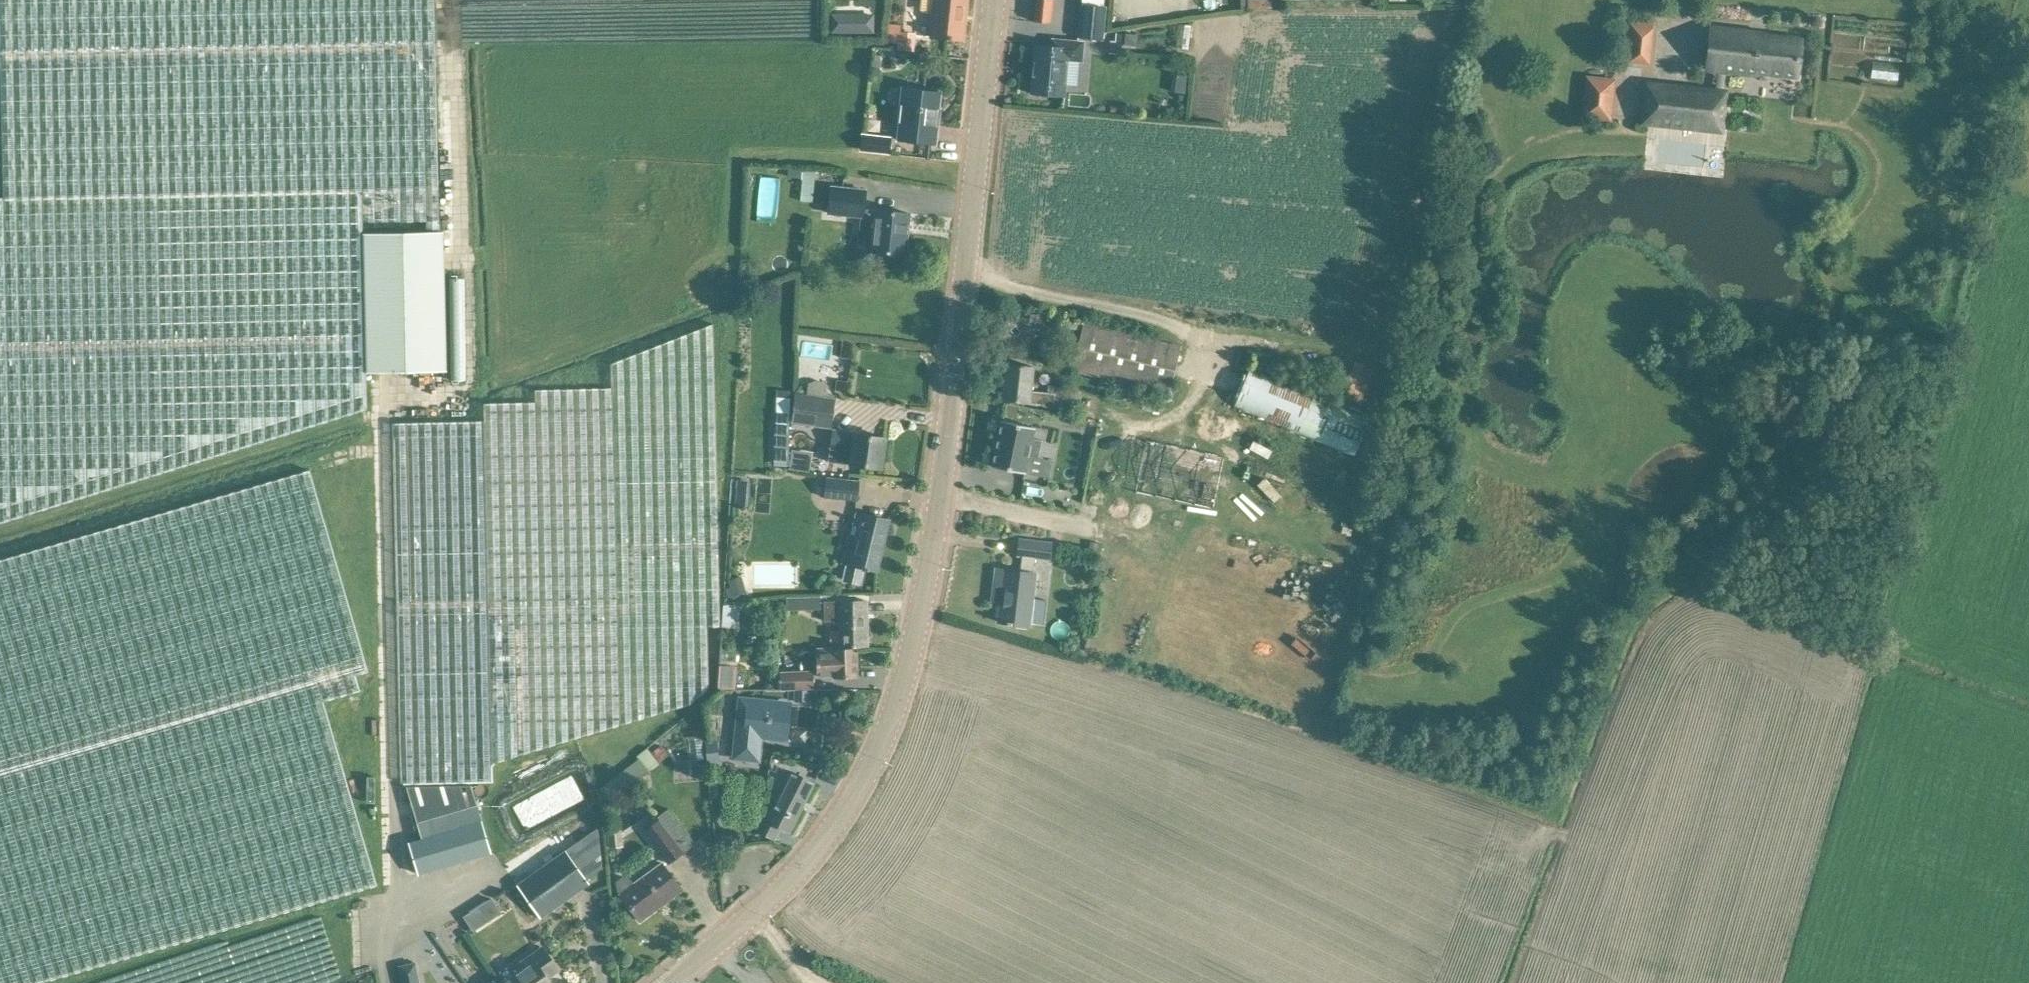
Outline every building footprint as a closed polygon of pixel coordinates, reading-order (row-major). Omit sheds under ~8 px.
[(435,43),(434,0),(0,0),(0,102),(2,198),(0,198),(0,522),(367,409),(366,372),(447,370),(443,231),(363,233),(362,223),(440,221),(435,43)] [(931,36),(942,38),(962,40),(967,0),(934,0),(931,36)] [(1051,0),(1036,0),(1034,21),(1049,23),(1051,0)] [(1104,0),(1082,0),(1082,4),(1081,4),(1077,37),(1103,40),(1106,8),(1103,7),(1104,0)] [(859,14),(859,32),(872,32),(872,15),(859,14)] [(1656,20),(1627,16),(1622,60),(1651,63),(1656,20)] [(912,51),(913,43),(914,33),(901,32),(901,26),(888,24),(887,43),(898,44),(898,50),(912,51)] [(1725,71),(1796,79),(1801,39),(1749,34),(1749,32),(1710,27),(1706,69),(1718,70),(1716,90),(1646,83),(1642,125),(1723,134),(1729,87),(1723,87),(1725,71)] [(1030,93),(1064,96),(1067,59),(1082,60),(1083,41),(1052,39),(1051,46),(1035,44),(1030,93)] [(1617,76),(1586,72),(1580,116),(1612,120),(1617,76)] [(939,92),(919,90),(904,88),(899,140),(933,143),(939,92)] [(890,139),(878,137),(861,135),(860,149),(889,153),(890,139)] [(816,162),(815,192),(826,193),(828,162),(816,162)] [(909,213),(889,211),(876,209),(876,210),(864,208),(865,190),(831,186),(828,212),(862,216),(861,222),(875,223),(872,249),(886,251),(886,253),(905,255),(909,213)] [(1181,346),(1103,327),(1083,323),(1072,370),(1170,393),(1181,346)] [(393,423),(401,783),(491,781),(491,764),(688,705),(708,690),(707,627),(718,627),(712,324),(611,364),(612,388),(534,390),(535,403),(483,404),(484,421),(393,423)] [(1041,404),(1058,406),(1059,403),(1077,407),(1081,391),(1057,386),(1055,393),(1030,391),(1033,366),(1027,366),(1007,364),(1003,399),(1028,402),(1028,403),(1041,404)] [(1354,457),(1371,416),(1249,366),(1232,407),(1354,457)] [(835,388),(839,375),(824,371),(820,384),(835,388)] [(830,427),(834,399),(796,394),(793,422),(830,427)] [(774,430),(773,461),(788,461),(789,430),(789,398),(777,398),(776,430),(774,430)] [(1001,420),(991,466),(1025,473),(1029,454),(1039,457),(1042,440),(1032,438),(1034,427),(1001,420)] [(1254,426),(1250,434),(1284,451),(1288,443),(1254,426)] [(885,438),(833,430),(829,462),(882,469),(885,438)] [(1157,450),(1146,504),(1225,521),(1236,468),(1157,450)] [(856,501),(859,481),(827,478),(825,497),(856,501)] [(317,904),(376,888),(323,706),(359,696),(355,683),(368,679),(310,480),(0,569),(0,982),(43,982),(317,904)] [(888,519),(869,515),(860,513),(857,524),(862,525),(859,536),(848,534),(847,535),(848,535),(841,563),(847,565),(843,579),(861,583),(864,569),(868,570),(868,568),(876,570),(888,519)] [(1052,543),(1039,542),(1019,539),(1017,555),(1022,555),(1020,571),(996,569),(993,591),(1003,592),(1002,601),(1001,601),(998,621),(1007,622),(1007,624),(1012,625),(1012,623),(1029,625),(1035,573),(1032,573),(1034,557),(1050,559),(1052,543)] [(820,598),(786,599),(786,610),(821,609),(820,598)] [(867,600),(847,601),(825,601),(825,620),(838,620),(838,646),(848,646),(868,646),(867,600)] [(723,605),(721,627),(738,628),(740,605),(723,605)] [(857,677),(856,647),(816,649),(817,675),(833,675),(833,678),(857,677)] [(750,683),(751,657),(733,656),(732,683),(750,683)] [(813,687),(813,671),(780,672),(780,688),(813,687)] [(813,700),(813,688),(789,689),(789,701),(813,700)] [(735,756),(757,758),(760,733),(766,734),(765,736),(787,738),(790,704),(741,699),(735,756)] [(660,763),(672,757),(664,742),(653,748),(660,763)] [(707,761),(717,760),(715,742),(705,743),(707,761)] [(639,758),(600,789),(610,801),(649,770),(639,758)] [(813,782),(792,771),(768,819),(763,817),(757,831),(774,839),(780,827),(789,832),(801,808),(799,807),(803,800),(804,800),(813,782)] [(407,787),(422,838),(408,842),(417,874),(490,852),(471,786),(407,787)] [(657,816),(660,819),(644,831),(668,864),(684,852),(696,842),(669,807),(657,816)] [(530,904),(539,917),(540,918),(589,883),(586,879),(603,868),(598,827),(517,885),(530,904)] [(682,889),(670,873),(662,863),(634,883),(632,880),(623,875),(616,880),(618,890),(620,894),(640,921),(682,889)] [(547,977),(558,969),(547,953),(546,952),(542,947),(521,962),(525,967),(503,982),(551,982),(547,977)]
